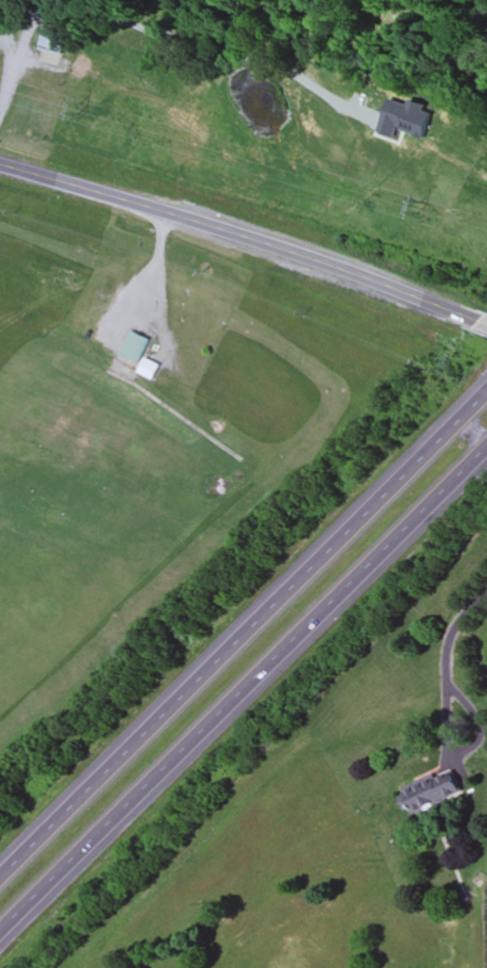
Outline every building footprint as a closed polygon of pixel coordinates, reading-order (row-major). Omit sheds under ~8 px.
[(63,53),(69,28),(46,22),(40,48),(63,53)] [(148,340),(129,332),(118,358),(138,366),(148,340)] [(401,788),(452,769),(463,799),(413,818),(401,788)]
